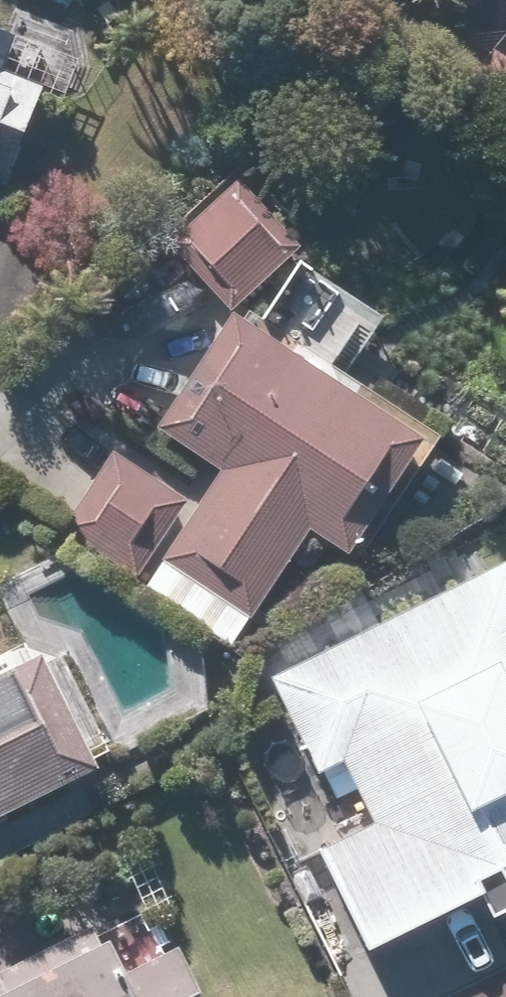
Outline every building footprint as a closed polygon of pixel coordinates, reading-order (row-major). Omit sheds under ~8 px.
[(493,27),(505,35),(505,6),(493,27)] [(27,88),(0,77),(0,157),(27,88)] [(223,187),(159,247),(222,313),(285,253),(223,187)] [(402,450),(212,324),(138,434),(207,480),(134,589),(220,646),(293,536),(329,560),(402,450)] [(102,461),(63,519),(134,566),(173,508),(102,461)] [(259,683),(307,778),(331,766),(363,829),(307,857),(356,955),(470,899),(486,931),(505,921),(505,560),(259,683)] [(87,776),(30,661),(0,676),(0,819),(87,776)] [(0,975),(0,996),(187,996),(165,955),(107,984),(81,934),(0,975)]
